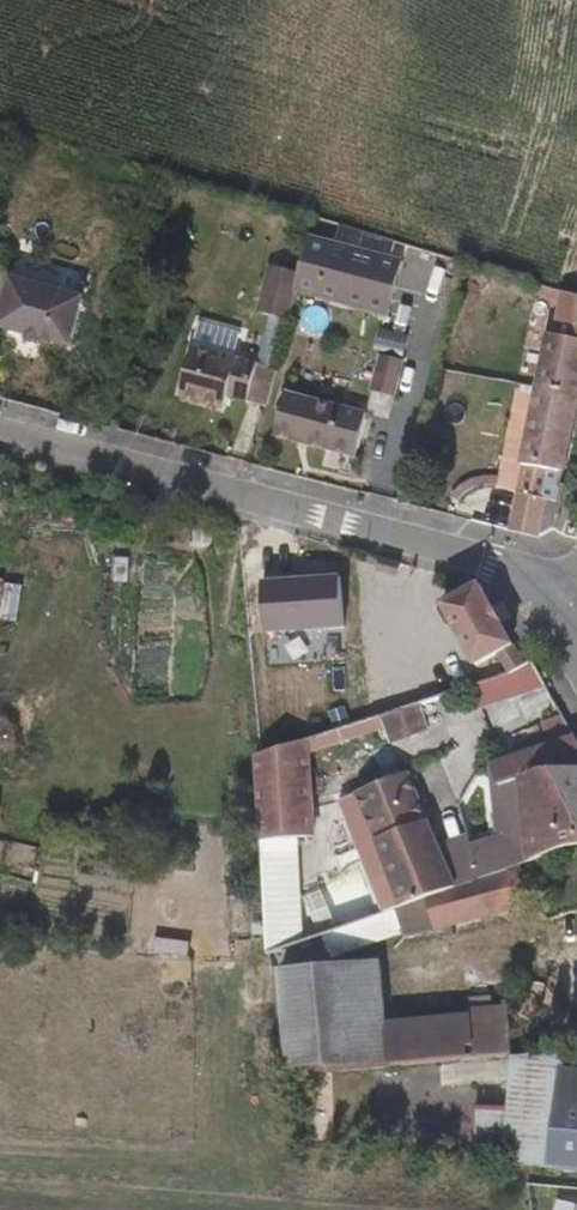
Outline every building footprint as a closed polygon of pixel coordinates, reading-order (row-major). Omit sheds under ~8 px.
[(341,243),(309,234),(299,272),(294,290),(393,315),(408,262),(399,258),(402,246),(344,229),(341,243)] [(294,290),(299,272),(269,266),(257,311),(266,313),(287,318),(294,290)] [(78,298),(4,277),(0,292),(0,329),(64,347),(78,298)] [(550,327),(538,378),(576,386),(576,288),(570,286),(564,313),(567,314),(563,330),(550,327)] [(287,318),(266,313),(253,363),(274,369),(287,318)] [(235,335),(195,323),(175,399),(222,410),(226,396),(264,407),(274,369),(253,363),(229,357),(235,335)] [(408,357),(384,349),(372,386),(397,393),(408,357)] [(538,378),(506,522),(557,534),(576,437),(576,386),(538,378)] [(366,411),(284,389),(271,435),(354,456),(366,411)] [(337,574),(259,580),(263,631),(341,626),(337,574)] [(483,656),(512,643),(500,623),(475,579),(439,596),(458,644),(440,653),(449,672),(483,656)] [(19,625),(21,586),(0,586),(0,624),(19,625)] [(527,671),(512,643),(483,656),(491,679),(527,671)] [(419,706),(380,721),(390,748),(429,734),(419,706)] [(316,938),(299,734),(250,743),(256,815),(267,950),(316,938)] [(464,850),(475,884),(576,858),(576,759),(576,757),(511,772),(516,804),(520,835),(503,840),(464,850)] [(420,817),(432,807),(424,770),(367,784),(393,904),(407,901),(414,899),(394,826),(420,817)] [(520,835),(516,804),(496,809),(503,840),(520,835)] [(394,826),(414,899),(432,894),(451,890),(432,807),(420,817),(394,826)] [(475,884),(451,890),(432,894),(439,921),(515,903),(576,889),(576,858),(475,884)] [(439,921),(432,894),(414,899),(407,901),(414,927),(439,921)] [(266,953),(266,958),(272,1043),(274,1071),(378,1061),(376,1017),(372,951),(266,953)] [(507,1050),(501,966),(452,972),(455,1010),(457,1054),(500,1050),(507,1050)] [(455,1010),(376,1017),(378,1061),(457,1054),(455,1010)] [(502,1118),(495,1165),(495,1172),(576,1184),(576,1077),(562,1074),(565,1052),(511,1054),(502,1118)] [(465,1161),(495,1165),(502,1118),(497,1118),(473,1114),(465,1161)]
